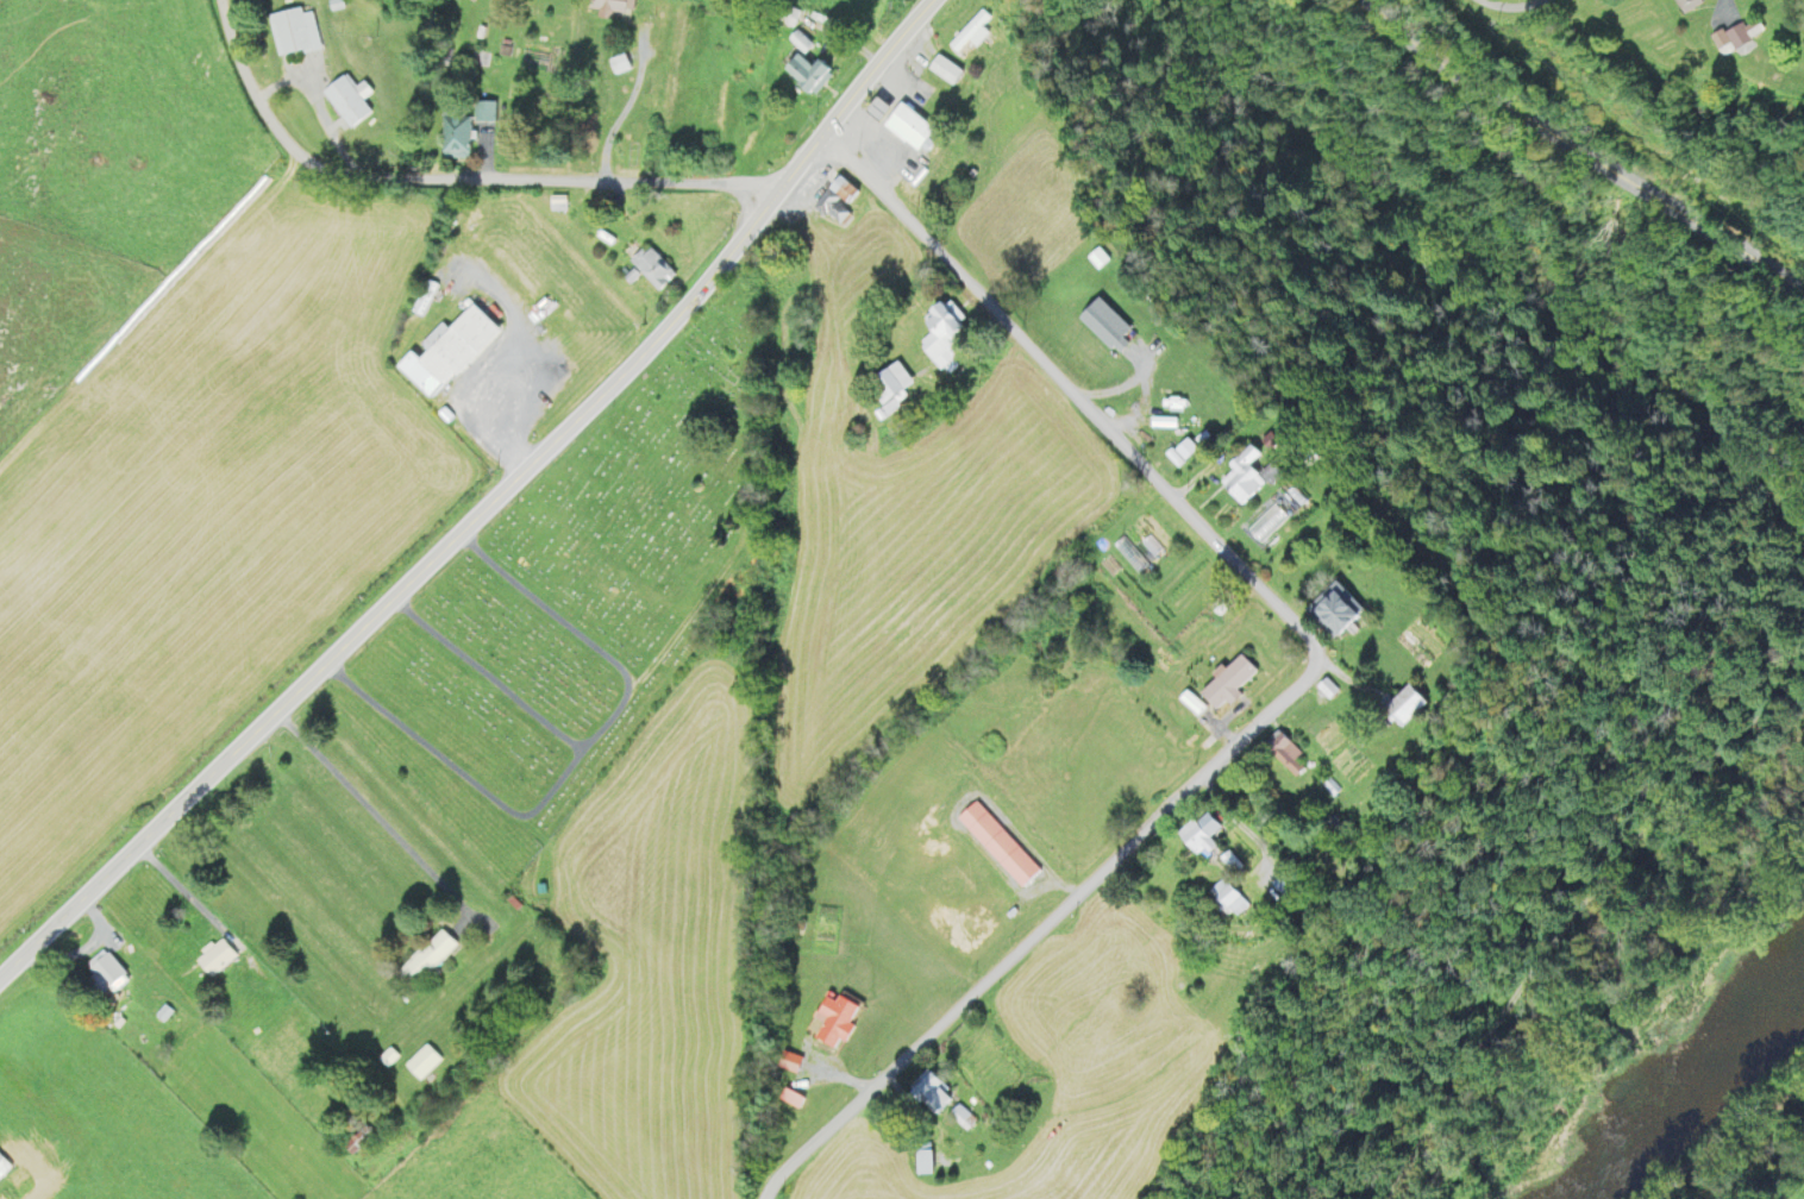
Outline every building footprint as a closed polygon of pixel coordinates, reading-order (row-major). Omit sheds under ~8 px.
[(612,17),(612,15),(631,15),(631,0),(590,0),(590,17),(612,17)] [(1692,7),(1690,0),(1665,0),(1671,15),(1692,7)] [(791,29),(799,14),(779,3),(771,18),(791,29)] [(988,8),(997,18),(961,52),(952,43),(988,8)] [(313,11),(304,13),(303,9),(270,15),(278,57),(320,49),(313,11)] [(1754,33),(1747,22),(1735,29),(1730,21),(1700,40),(1712,60),(1754,33)] [(787,42),(804,54),(810,45),(794,33),(787,42)] [(823,59),(835,68),(813,94),(802,84),(804,82),(785,70),(803,54),(819,67),(823,59)] [(944,57),(934,69),(960,84),(967,71),(944,57)] [(356,88),(346,74),(322,92),(350,130),(372,113),(363,100),(372,93),(364,82),(356,88)] [(497,102),(476,102),(476,123),(497,123),(497,102)] [(908,103),(889,130),(927,156),(944,131),(908,103)] [(442,112),(442,157),(470,157),(470,112),(442,112)] [(846,206),(857,193),(838,177),(827,190),(846,206)] [(846,226),(852,215),(829,204),(823,216),(846,226)] [(676,277),(646,246),(628,263),(657,294),(676,277)] [(1104,249),(1114,260),(1102,270),(1094,258),(1104,249)] [(411,313),(422,319),(439,289),(428,283),(411,313)] [(1103,300),(1135,331),(1127,343),(1133,347),(1120,359),(1080,319),(1103,300)] [(956,301),(975,320),(965,332),(958,346),(965,359),(963,368),(957,372),(952,368),(945,369),(927,343),(941,331),(935,322),(945,318),(941,310),(956,301)] [(474,305),(502,332),(450,388),(445,384),(431,398),(399,369),(415,352),(426,359),(474,305)] [(903,362),(917,383),(885,403),(873,382),(903,362)] [(875,412),(879,419),(905,401),(884,370),(863,385),(880,409),(875,412)] [(1141,433),(1191,433),(1191,421),(1141,421),(1141,433)] [(1306,462),(1291,446),(1281,455),(1296,472),(1306,462)] [(1230,511),(1269,477),(1260,466),(1247,478),(1239,468),(1250,459),(1241,449),(1218,469),(1224,475),(1210,487),(1230,511)] [(1287,611),(1306,644),(1342,624),(1322,590),(1287,611)] [(1185,695),(1200,712),(1240,678),(1226,661),(1185,695)] [(1396,713),(1380,696),(1352,722),(1368,739),(1396,713)] [(1033,873),(973,803),(954,819),(1014,889),(1033,873)] [(1188,845),(1200,835),(1187,819),(1160,841),(1176,861),(1183,854),(1192,865),(1200,858),(1188,845)] [(395,975),(412,992),(458,946),(441,929),(395,975)] [(212,979),(237,957),(220,938),(195,960),(212,979)] [(129,979),(105,952),(87,968),(111,995),(129,979)] [(822,998),(808,1041),(840,1050),(854,1004),(835,998),(834,1001),(822,998)] [(441,1061),(425,1045),(403,1067),(419,1083),(441,1061)] [(945,1096),(921,1074),(903,1093),(928,1116),(945,1096)] [(796,1108),(800,1099),(782,1089),(777,1098),(796,1108)] [(966,1122),(950,1104),(942,1111),(958,1129),(966,1122)] [(784,1145),(800,1126),(793,1119),(776,1138),(784,1145)] [(6,1179),(17,1168),(0,1151),(0,1178),(3,1175),(6,1179)] [(922,1173),(922,1151),(909,1151),(909,1173),(922,1173)]
